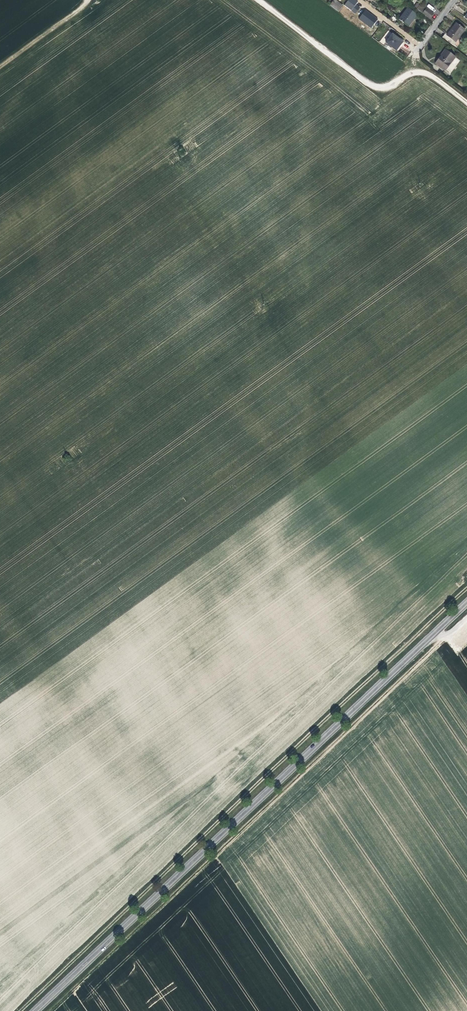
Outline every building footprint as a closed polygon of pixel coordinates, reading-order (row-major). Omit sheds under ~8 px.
[(330,5),(338,11),(342,6),(334,0),(330,5)] [(356,3),(358,1),(356,0),(348,0),(344,4),(355,14),(360,7),(356,3)] [(420,6),(417,9),(430,19),(431,17),(434,14),(427,8),(426,10),(423,8),(424,7),(421,5),(420,6)] [(408,8),(399,19),(408,26),(417,15),(408,8)] [(371,28),(378,19),(365,9),(358,18),(371,28)] [(445,34),(442,38),(453,46),(465,30),(456,23),(447,35),(445,34)] [(393,34),(386,42),(396,50),(403,42),(393,34)] [(446,50),(435,63),(445,70),(455,57),(446,50)]
